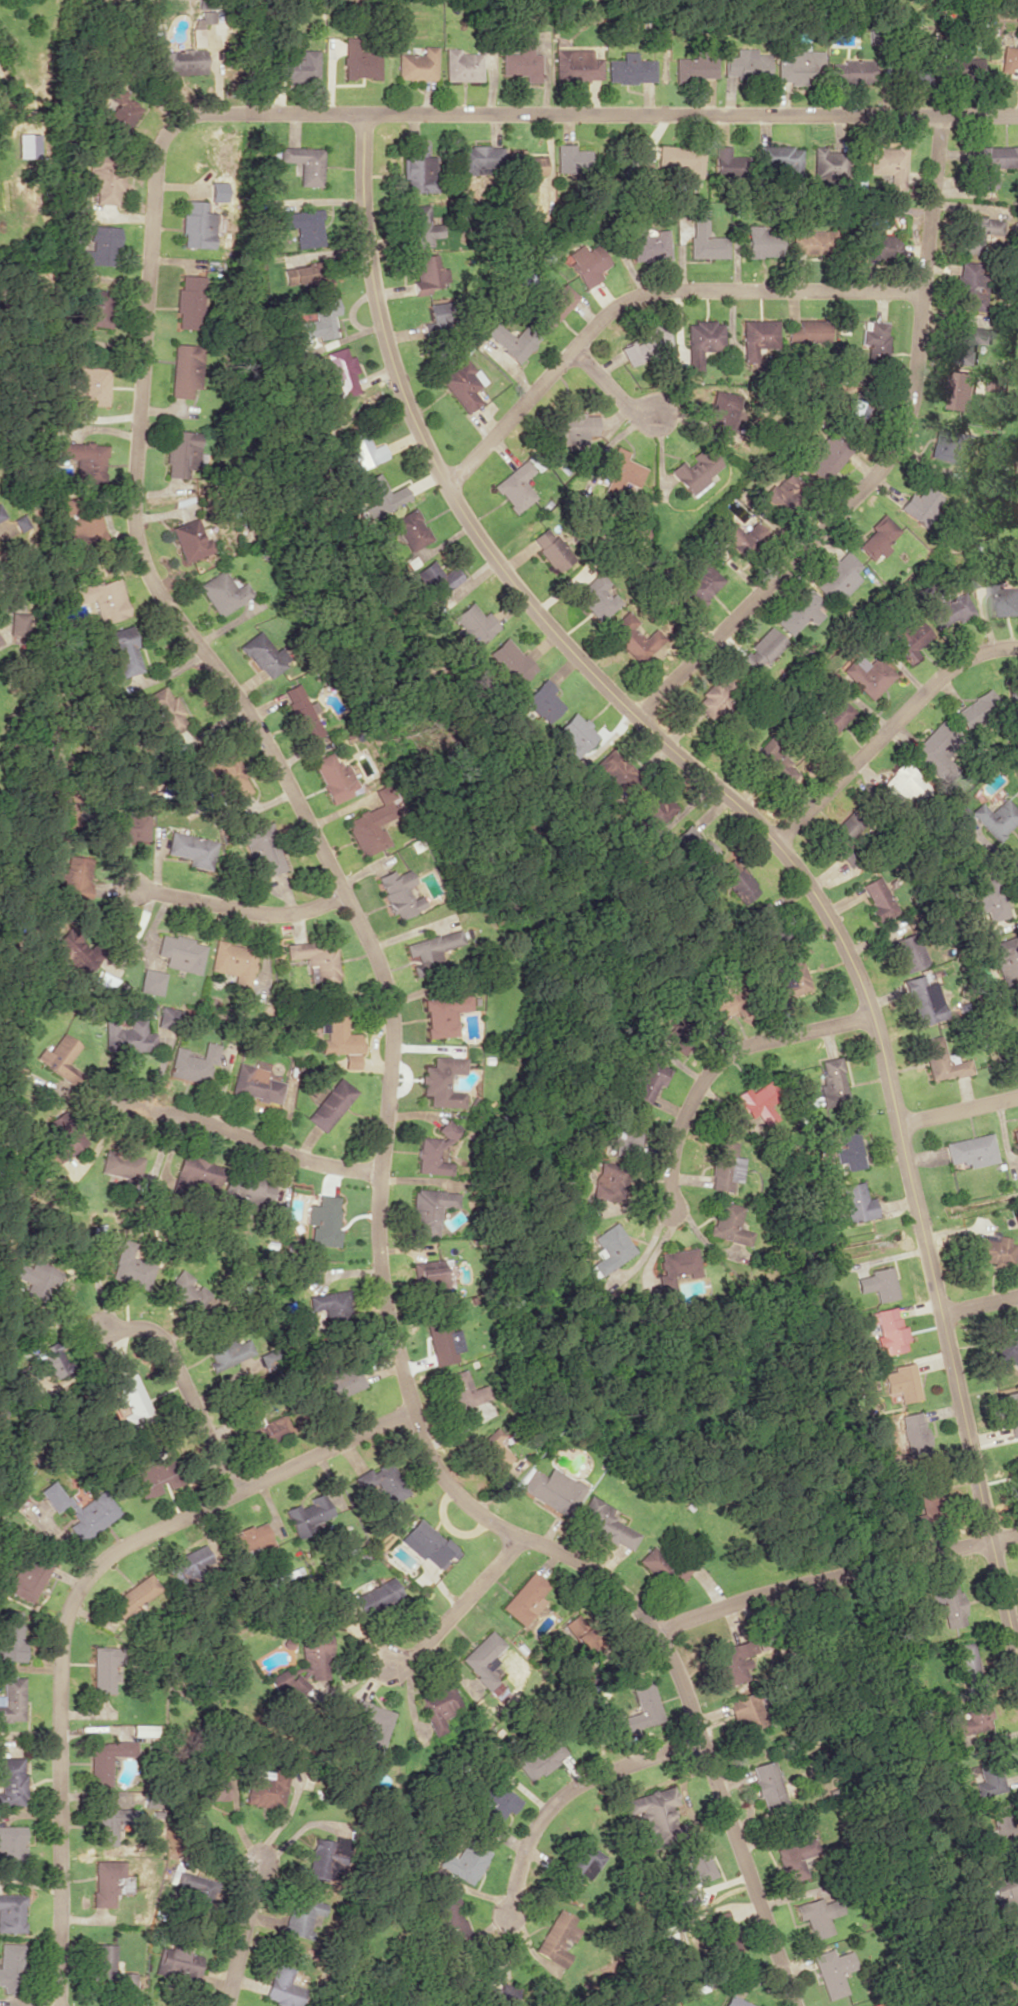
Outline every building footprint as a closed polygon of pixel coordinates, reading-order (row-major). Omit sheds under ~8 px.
[(381,78),(381,48),(361,47),(361,37),(344,36),(343,78),(381,78)] [(501,75),(524,75),(524,82),(539,82),(538,53),(532,53),(532,36),(516,37),(517,53),(501,53),(501,75)] [(997,71),(1009,73),(1010,68),(1017,70),(1017,47),(1001,45),(997,71)] [(437,46),(422,46),(422,54),(397,53),(397,78),(436,80),(437,46)] [(481,81),(480,52),(458,53),(458,48),(443,48),(444,81),(481,81)] [(591,49),(564,48),(564,80),(600,81),(600,58),(591,58),(591,49)] [(769,77),(769,54),(755,53),(755,48),(735,48),(735,55),(723,55),(723,76),(769,77)] [(155,52),(156,77),(205,75),(204,50),(155,52)] [(319,51),(271,50),(271,79),(318,80),(319,51)] [(706,50),(694,50),(694,57),(674,58),(674,79),(716,78),(716,57),(706,57),(706,50)] [(607,59),(607,82),(654,83),(655,59),(636,59),(636,51),(621,51),(620,59),(607,59)] [(777,83),(821,84),(822,51),(777,51),(777,83)] [(981,77),(980,57),(943,58),(943,71),(950,71),(950,78),(981,77)] [(828,62),(830,84),(872,81),(870,59),(828,62)] [(925,83),(926,66),(902,65),(901,81),(914,82),(914,83),(925,83)] [(103,94),(116,102),(107,117),(102,114),(96,124),(110,132),(114,126),(121,130),(138,100),(109,83),(103,94)] [(37,133),(16,134),(17,158),(37,158),(37,133)] [(573,143),(555,144),(555,172),(576,171),(576,166),(589,165),(589,149),(573,150),(573,143)] [(425,145),(403,145),(403,192),(434,192),(434,155),(425,155),(425,145)] [(460,145),(459,167),(499,168),(499,146),(460,145)] [(730,145),(714,146),(715,177),(748,177),(748,156),(730,156),(730,145)] [(801,146),(758,145),(758,165),(787,166),(786,176),(801,177),(801,146)] [(890,189),(906,189),(905,145),(869,146),(869,174),(890,173),(890,189)] [(704,177),(704,146),(657,147),(657,167),(685,166),(685,177),(704,177)] [(1017,167),(1017,146),(977,146),(977,188),(996,188),(996,167),(1017,167)] [(300,162),(299,186),(322,186),(323,148),(279,147),(279,162),(300,162)] [(545,156),(523,156),(523,149),(507,149),(507,172),(518,172),(517,190),(533,191),(533,176),(544,176),(545,156)] [(847,150),(812,149),(811,176),(846,177),(847,150)] [(94,203),(118,204),(120,154),(88,152),(87,191),(95,191),(94,203)] [(212,248),(214,212),(206,212),(206,201),(184,200),(182,247),(212,248)] [(428,204),(408,205),(411,246),(430,245),(430,238),(442,237),(441,223),(429,224),(428,204)] [(689,257),(727,258),(728,236),(706,236),(707,207),(690,207),(689,257)] [(280,212),(281,229),(295,228),(296,248),(323,246),(321,210),(280,212)] [(1005,218),(963,217),(961,253),(983,253),(983,234),(1004,235),(1005,218)] [(111,266),(112,248),(117,249),(118,226),(90,225),(88,250),(70,249),(69,264),(111,266)] [(746,257),(781,256),(780,233),(771,233),(771,228),(760,228),(760,225),(745,225),(746,257)] [(669,259),(668,228),(631,229),(632,260),(669,259)] [(790,232),(791,252),(836,251),(836,231),(790,232)] [(900,235),(866,235),(866,257),(900,258),(900,235)] [(610,264),(597,243),(585,250),(581,244),(567,253),(572,262),(569,264),(585,289),(602,278),(598,272),(610,264)] [(411,256),(415,295),(432,293),(431,288),(448,286),(446,268),(438,268),(436,254),(411,256)] [(982,309),(982,261),(957,261),(957,309),(982,309)] [(330,294),(325,263),(283,269),(285,285),(309,281),(311,296),(330,294)] [(178,328),(202,329),(204,276),(181,274),(180,289),(176,288),(175,313),(179,313),(178,328)] [(579,297),(563,282),(556,290),(550,284),(537,298),(543,304),(530,318),(546,333),(579,297)] [(107,289),(82,289),(82,326),(106,326),(107,289)] [(302,340),(336,335),(333,314),(339,313),(336,298),(312,302),(314,319),(299,321),(302,340)] [(430,331),(452,330),(451,302),(428,303),(430,331)] [(798,319),(798,324),(787,324),(786,345),(809,345),(809,341),(829,342),(830,320),(798,319)] [(778,347),(778,320),(741,320),(741,360),(752,360),(752,347),(778,347)] [(482,335),(519,363),(539,337),(523,325),(514,337),(493,321),(482,335)] [(723,321),(686,322),(686,373),(698,373),(697,350),(723,349),(723,321)] [(617,344),(629,368),(663,352),(661,348),(669,344),(664,333),(659,336),(654,326),(617,344)] [(977,343),(992,343),(992,327),(957,326),(956,363),(977,363),(977,343)] [(190,398),(191,388),(200,388),(202,345),(173,343),(170,397),(190,398)] [(358,393),(348,347),(319,353),(325,382),(334,381),(337,397),(358,393)] [(481,402),(473,391),(485,383),(467,357),(438,377),(464,414),(481,402)] [(64,404),(107,405),(109,368),(78,367),(77,390),(64,389),(64,404)] [(978,371),(955,370),(953,408),(975,410),(978,371)] [(702,435),(723,439),(725,429),(730,430),(737,394),(711,389),(702,435)] [(847,422),(867,423),(868,402),(848,401),(847,422)] [(551,414),(550,444),(583,444),(584,435),(598,436),(599,415),(551,414)] [(928,457),(971,466),(978,432),(935,423),(928,457)] [(200,432),(169,430),(166,477),(186,478),(187,467),(198,468),(200,432)] [(386,457),(381,443),(370,447),(363,430),(344,437),(357,470),(386,457)] [(850,451),(828,432),(817,445),(823,450),(805,470),(820,483),(850,451)] [(73,482),(103,484),(105,444),(59,442),(58,457),(74,458),(73,482)] [(724,467),(706,445),(684,463),(681,459),(668,470),(688,495),(724,467)] [(644,465),(626,461),(628,450),(611,448),(604,491),(615,493),(616,487),(640,491),(644,465)] [(491,484),(514,513),(535,497),(522,480),(535,470),(526,458),(491,484)] [(402,485),(386,492),(378,472),(358,480),(369,504),(361,508),(366,518),(409,499),(402,485)] [(778,486),(766,482),(760,502),(787,510),(797,477),(782,472),(778,486)] [(938,501),(922,488),(915,497),(909,492),(897,507),(918,525),(938,501)] [(430,540),(413,507),(387,520),(404,553),(430,540)] [(68,515),(68,542),(79,542),(79,549),(101,548),(100,514),(68,515)] [(901,531),(884,515),(856,544),(871,559),(878,552),(879,553),(901,531)] [(204,540),(197,518),(170,526),(181,562),(213,552),(209,538),(204,540)] [(731,522),(719,533),(742,558),(767,535),(754,521),(741,533),(731,522)] [(531,540),(555,572),(572,560),(548,527),(531,540)] [(860,566),(844,549),(812,581),(835,604),(860,580),(853,572),(860,566)] [(440,573),(430,559),(412,572),(431,599),(461,579),(452,566),(440,573)] [(722,580),(702,561),(677,588),(697,607),(722,580)] [(218,617),(253,595),(244,581),(235,587),(223,568),(197,584),(218,617)] [(608,583),(597,571),(572,594),(597,621),(618,603),(603,587),(608,583)] [(128,616),(117,576),(73,588),(77,603),(93,599),(100,624),(128,616)] [(1004,578),(990,579),(991,616),(1017,615),(1017,586),(1004,587),(1004,578)] [(963,592),(944,600),(938,587),(925,592),(928,599),(921,602),(935,631),(973,613),(963,592)] [(787,636),(805,620),(810,625),(821,615),(814,608),(821,602),(808,588),(772,620),(787,636)] [(485,611),(480,615),(469,601),(448,617),(472,647),(497,627),(485,611)] [(663,639),(653,628),(640,639),(630,627),(636,622),(626,610),(604,628),(633,663),(663,639)] [(28,633),(28,613),(9,613),(10,633),(28,633)] [(913,649),(931,635),(919,619),(905,629),(899,620),(888,629),(896,639),(890,643),(906,664),(918,655),(913,649)] [(105,656),(112,655),(115,668),(119,667),(121,676),(141,672),(130,626),(100,633),(105,656)] [(733,659),(748,676),(784,643),(768,626),(733,659)] [(239,645),(266,679),(290,661),(279,646),(274,650),(258,630),(239,645)] [(514,686),(534,669),(504,636),(484,653),(514,686)] [(894,675),(875,655),(860,670),(850,659),(839,669),(868,700),(894,675)] [(692,704),(707,718),(735,687),(721,673),(692,704)] [(562,706),(548,693),(553,688),(542,677),(520,700),(545,724),(562,706)] [(169,734),(186,726),(165,685),(138,698),(154,730),(164,725),(169,734)] [(305,742),(323,734),(313,713),(318,711),(313,700),(302,706),(292,685),(281,690),(305,742)] [(953,709),(963,728),(1000,710),(990,690),(953,709)] [(827,738),(853,710),(838,697),(813,724),(827,738)] [(551,732),(564,745),(556,753),(567,764),(596,735),(572,710),(551,732)] [(908,751),(938,781),(953,765),(939,752),(957,734),(941,718),(908,751)] [(779,787),(796,771),(766,740),(750,755),(779,787)] [(632,775),(610,750),(592,766),(614,791),(632,775)] [(330,804),(359,791),(346,763),(338,767),(331,751),(310,761),(330,804)] [(873,789),(893,810),(908,796),(916,804),(930,791),(901,762),(873,789)] [(344,820),(360,857),(388,845),(378,823),(396,815),(389,799),(394,797),(388,783),(372,789),(379,805),(344,820)] [(979,801),(968,812),(961,805),(951,814),(961,825),(971,816),(995,842),(1017,821),(1017,812),(1004,797),(988,811),(979,801)] [(148,808),(134,808),(134,815),(112,815),(112,839),(148,839),(148,808)] [(822,838),(847,865),(859,853),(846,839),(859,828),(846,815),(822,838)] [(284,869),(268,821),(239,831),(249,860),(256,858),(263,877),(284,869)] [(717,854),(705,837),(700,841),(688,824),(673,835),(697,868),(717,854)] [(215,841),(170,831),(165,854),(188,858),(187,865),(209,870),(215,841)] [(57,866),(53,898),(85,903),(91,857),(67,854),(65,867),(57,866)] [(759,888),(728,858),(714,873),(745,902),(759,888)] [(424,907),(419,894),(410,898),(405,886),(413,883),(407,869),(394,875),(392,870),(375,877),(394,920),(424,907)] [(1002,919),(1001,874),(974,875),(975,912),(986,911),(987,920),(1002,919)] [(861,884),(877,919),(896,910),(880,875),(861,884)] [(461,944),(458,930),(403,942),(406,956),(415,954),(417,964),(410,965),(413,976),(432,972),(429,959),(438,957),(436,950),(461,944)] [(927,963),(913,931),(889,941),(903,973),(927,963)] [(198,974),(206,943),(161,932),(156,953),(165,955),(163,965),(198,974)] [(1000,981),(1007,978),(1010,985),(1017,982),(1017,949),(1013,935),(987,945),(1000,981)] [(56,966),(73,966),(73,973),(87,974),(88,938),(57,938),(56,966)] [(286,959),(305,958),(305,966),(313,965),(315,987),(337,986),(334,939),(285,941),(286,959)] [(209,971),(250,979),(256,949),(215,940),(209,971)] [(772,964),(778,982),(765,987),(770,1002),(810,988),(799,955),(772,964)] [(160,996),(165,973),(142,968),(137,991),(160,996)] [(936,981),(923,984),(921,975),(903,978),(914,1026),(944,1019),(936,981)] [(730,990),(727,979),(706,986),(716,1016),(732,1010),(731,1008),(747,1002),(741,986),(730,990)] [(457,1036),(455,1011),(470,1010),(469,993),(423,996),(425,1038),(457,1036)] [(156,1024),(175,1028),(179,1010),(160,1005),(156,1024)] [(144,1019),(129,1019),(129,1028),(117,1028),(117,1019),(104,1019),(104,1052),(154,1052),(154,1033),(144,1033),(144,1019)] [(80,1045),(62,1032),(47,1051),(41,1047),(34,1057),(67,1082),(74,1071),(66,1065),(80,1045)] [(971,1072),(968,1058),(946,1063),(940,1035),(920,1039),(929,1081),(971,1072)] [(216,1044),(204,1041),(200,1058),(184,1055),(186,1048),(174,1046),(168,1076),(208,1084),(216,1044)] [(465,1057),(431,1056),(431,1066),(420,1066),(420,1095),(428,1095),(427,1106),(463,1107),(463,1092),(448,1091),(449,1073),(464,1074),(465,1057)] [(821,1107),(847,1102),(837,1056),(817,1060),(822,1084),(816,1085),(821,1107)] [(669,1069),(650,1058),(630,1093),(649,1104),(669,1069)] [(283,1082),(264,1077),(266,1069),(236,1062),(229,1093),(278,1104),(283,1082)] [(357,1091),(339,1076),(304,1117),(322,1132),(357,1091)] [(733,1095),(748,1118),(755,1113),(764,1127),(777,1119),(767,1104),(783,1094),(771,1077),(749,1091),(746,1086),(733,1095)] [(641,1111),(620,1108),(614,1155),(635,1157),(641,1111)] [(44,1122),(54,1138),(47,1143),(58,1160),(85,1143),(63,1109),(44,1122)] [(856,1120),(836,1122),(839,1147),(833,1148),(835,1163),(843,1162),(844,1170),(863,1168),(856,1120)] [(447,1174),(447,1162),(437,1161),(438,1147),(453,1148),(454,1124),(440,1123),(439,1137),(418,1136),(416,1172),(447,1174)] [(944,1142),(949,1169),(997,1159),(991,1132),(944,1142)] [(743,1157),(735,1156),(736,1142),(714,1140),(709,1189),(729,1191),(731,1181),(740,1182),(743,1157)] [(137,1181),(142,1158),(103,1150),(98,1174),(137,1181)] [(216,1191),(221,1163),(178,1156),(173,1185),(185,1187),(185,1186),(216,1191)] [(628,1163),(596,1160),(594,1198),(625,1200),(628,1163)] [(273,1185),(231,1175),(224,1201),(256,1209),(258,1200),(269,1203),(273,1185)] [(876,1216),(872,1197),(865,1198),(861,1181),(839,1185),(846,1222),(876,1216)] [(437,1236),(438,1207),(456,1208),(457,1191),(413,1189),(411,1235),(437,1236)] [(309,1244),(336,1246),(341,1197),(317,1194),(316,1205),(307,1204),(305,1223),(311,1224),(309,1244)] [(749,1245),(752,1231),(738,1228),(743,1206),(717,1200),(709,1235),(749,1245)] [(612,1265),(633,1250),(614,1223),(592,1238),(612,1265)] [(971,1236),(966,1257),(1011,1266),(1016,1240),(995,1236),(994,1241),(971,1236)] [(155,1264),(130,1258),(134,1242),(119,1238),(109,1279),(148,1289),(155,1264)] [(13,1277),(31,1284),(27,1295),(38,1299),(45,1282),(56,1287),(60,1275),(20,1259),(13,1277)] [(412,1290),(444,1289),(443,1260),(411,1261),(412,1290)] [(867,1270),(868,1274),(854,1278),(857,1293),(873,1289),(875,1302),(897,1297),(890,1265),(867,1270)] [(187,1283),(191,1278),(178,1268),(162,1290),(192,1313),(207,1293),(197,1285),(194,1288),(187,1283)] [(309,1294),(309,1309),(325,1308),(325,1316),(343,1315),(342,1292),(309,1294)] [(883,1354),(904,1350),(902,1341),(903,1341),(896,1305),(869,1311),(877,1348),(882,1347),(883,1354)] [(457,1328),(449,1330),(446,1317),(424,1322),(434,1365),(456,1360),(454,1352),(462,1350),(457,1328)] [(254,1354),(247,1338),(235,1343),(229,1327),(209,1336),(214,1347),(206,1351),(215,1371),(254,1354)] [(1007,1328),(984,1358),(1002,1372),(1017,1352),(1017,1337),(1007,1328)] [(47,1378),(67,1371),(58,1341),(38,1347),(47,1378)] [(890,1366),(891,1371),(880,1373),(885,1395),(896,1392),(899,1403),(920,1399),(911,1361),(890,1366)] [(340,1397),(364,1386),(356,1368),(341,1375),(337,1367),(327,1372),(329,1378),(316,1384),(328,1408),(342,1402),(340,1397)] [(469,1388),(463,1369),(440,1376),(451,1411),(487,1400),(482,1384),(469,1388)] [(145,1411),(142,1405),(148,1403),(132,1372),(114,1382),(131,1418),(145,1411)] [(999,1428),(1009,1427),(1010,1436),(1017,1435),(1017,1391),(994,1394),(999,1428)] [(263,1422),(260,1417),(254,1420),(247,1403),(237,1407),(254,1449),(291,1433),(283,1414),(263,1422)] [(900,1415),(908,1457),(929,1453),(921,1410),(900,1415)] [(512,1457),(496,1441),(504,1434),(496,1425),(472,1447),(496,1472),(512,1457)] [(128,1471),(139,1499),(162,1489),(179,1483),(168,1455),(128,1471)] [(408,1493),(388,1461),(371,1472),(369,1468),(353,1477),(361,1491),(371,1485),(385,1507),(408,1493)] [(515,1485),(565,1518),(585,1488),(550,1465),(543,1476),(528,1466),(515,1485)] [(919,1515),(904,1515),(904,1530),(931,1529),(930,1501),(937,1501),(936,1473),(918,1474),(919,1515)] [(77,1543),(118,1514),(100,1489),(73,1508),(53,1479),(37,1490),(53,1513),(64,1505),(75,1520),(66,1526),(77,1543)] [(639,1533),(608,1516),(612,1507),(589,1494),(574,1520),(629,1551),(639,1533)] [(292,1533),(331,1517),(322,1495),(298,1504),(297,1503),(282,1509),(292,1533)] [(399,1538),(437,1573),(457,1551),(418,1516),(399,1538)] [(221,1537),(230,1560),(271,1544),(262,1521),(221,1537)] [(639,1557),(670,1590),(684,1577),(653,1544),(639,1557)] [(210,1562),(201,1545),(163,1563),(172,1580),(210,1562)] [(50,1560),(31,1552),(25,1566),(16,1563),(5,1590),(33,1602),(50,1560)] [(499,1607),(520,1626),(543,1601),(538,1596),(548,1585),(532,1570),(499,1607)] [(118,1619),(159,1590),(147,1573),(106,1602),(118,1619)] [(965,1624),(956,1576),(934,1580),(936,1592),(929,1593),(932,1611),(942,1609),(946,1628),(965,1624)] [(358,1616),(401,1596),(392,1577),(349,1596),(358,1616)] [(0,1610),(0,1660),(24,1661),(24,1642),(19,1642),(20,1611),(0,1610)] [(487,1690),(497,1681),(488,1671),(497,1662),(492,1656),(504,1645),(490,1629),(458,1659),(487,1690)] [(719,1688),(747,1679),(743,1668),(750,1666),(747,1656),(749,1655),(744,1640),(708,1651),(719,1688)] [(973,1641),(954,1645),(957,1662),(949,1664),(951,1674),(957,1673),(961,1693),(982,1689),(973,1641)] [(91,1648),(91,1692),(114,1692),(114,1665),(120,1665),(120,1648),(91,1648)] [(2,1677),(2,1696),(0,1696),(0,1720),(22,1721),(23,1677),(2,1677)] [(631,1687),(638,1711),(618,1716),(622,1732),(662,1721),(651,1682),(631,1687)] [(434,1736),(447,1730),(441,1718),(462,1709),(451,1684),(417,1700),(434,1736)] [(742,1728),(758,1728),(759,1697),(733,1697),(732,1720),(743,1721),(742,1728)] [(954,1720),(957,1735),(992,1729),(986,1697),(964,1701),(967,1718),(954,1720)] [(394,1711),(359,1700),(352,1721),(368,1726),(365,1735),(370,1737),(366,1750),(380,1754),(394,1711)] [(131,1736),(155,1735),(155,1723),(131,1724),(131,1736)] [(566,1753),(552,1736),(526,1758),(522,1754),(513,1761),(531,1782),(566,1753)] [(135,1742),(91,1741),(91,1785),(111,1785),(111,1756),(135,1756),(135,1742)] [(227,1800),(226,1779),(218,1780),(216,1751),(200,1752),(203,1783),(196,1784),(197,1802),(227,1800)] [(0,1757),(0,1805),(24,1805),(23,1757),(0,1757)] [(751,1765),(761,1810),(784,1805),(773,1759),(751,1765)] [(248,1775),(244,1803),(282,1809),(288,1765),(273,1763),(271,1771),(260,1770),(259,1777),(248,1775)] [(974,1782),(975,1795),(1004,1792),(1000,1763),(978,1766),(979,1781),(974,1782)] [(622,1799),(626,1815),(641,1811),(651,1848),(684,1838),(680,1822),(674,1824),(669,1806),(676,1804),(671,1786),(622,1799)] [(520,1800),(501,1787),(488,1805),(481,1799),(468,1817),(491,1833),(506,1812),(510,1814),(520,1800)] [(992,1829),(986,1831),(990,1849),(1015,1843),(1007,1801),(987,1805),(992,1829)] [(93,1844),(112,1845),(113,1823),(139,1824),(140,1809),(93,1808),(93,1844)] [(23,1826),(0,1826),(0,1861),(23,1861),(23,1826)] [(806,1877),(800,1857),(817,1852),(812,1837),(774,1849),(785,1883),(806,1877)] [(456,1857),(443,1851),(435,1866),(472,1884),(489,1850),(465,1838),(456,1857)] [(337,1840),(310,1839),(308,1876),(326,1877),(327,1863),(336,1863),(337,1840)] [(572,1890),(582,1876),(587,1880),(603,1855),(578,1839),(553,1877),(572,1890)] [(716,1876),(702,1840),(682,1848),(690,1868),(669,1876),(681,1907),(698,1900),(692,1885),(716,1876)] [(91,1906),(113,1907),(114,1863),(92,1862),(91,1906)] [(211,1880),(175,1871),(172,1885),(188,1889),(182,1915),(202,1920),(211,1880)] [(987,1883),(993,1899),(999,1896),(1005,1913),(1017,1909),(1017,1872),(987,1883)] [(0,1894),(0,1932),(21,1932),(22,1894),(0,1894)] [(283,1933),(308,1938),(312,1915),(322,1917),(323,1909),(315,1907),(316,1902),(290,1897),(283,1933)] [(461,1936),(460,1897),(434,1898),(435,1919),(441,1919),(442,1937),(461,1936)] [(811,1939),(831,1933),(826,1917),(840,1913),(836,1898),(821,1903),(819,1897),(793,1905),(797,1920),(804,1918),(811,1939)] [(533,1953),(563,1968),(571,1953),(556,1945),(560,1936),(571,1941),(577,1928),(571,1925),(575,1917),(556,1908),(533,1953)] [(718,1953),(738,1947),(727,1910),(707,1916),(718,1953)] [(658,1932),(662,1948),(683,1943),(679,1926),(658,1932)] [(4,1985),(4,1988),(18,1988),(19,1943),(0,1943),(0,1985),(4,1985)] [(93,1944),(93,1958),(91,1958),(91,1972),(115,1972),(115,1944),(93,1944)] [(153,1972),(160,1945),(177,1950),(178,1947),(189,1950),(189,1953),(200,1956),(197,1968),(200,1969),(196,1985),(181,1981),(183,1972),(172,1969),(170,1977),(153,1972)] [(825,2000),(845,1993),(839,1973),(854,1969),(848,1950),(832,1955),(830,1948),(811,1954),(825,2000)] [(303,1988),(298,2005),(289,2005),(281,2005),(274,2003),(274,2000),(262,1996),(274,1963),(292,1969),(288,1983),(303,1988)] [(135,1988),(135,1972),(117,1972),(116,1988),(135,1988)] [(727,1993),(722,2005),(757,2005),(727,1993)]
